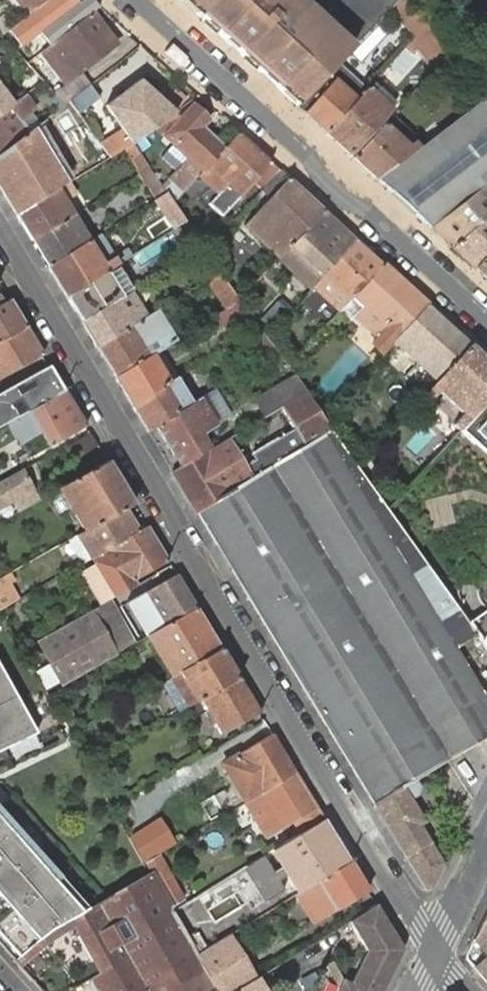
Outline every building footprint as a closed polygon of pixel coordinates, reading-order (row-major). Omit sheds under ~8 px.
[(28,16),(10,29),(23,46),(79,3),(77,0),(48,0),(28,16)] [(28,16),(48,0),(17,0),(28,16)] [(210,27),(234,8),(235,8),(246,0),(180,0),(210,27)] [(235,8),(234,8),(210,27),(230,46),(240,36),(248,44),(240,54),(254,67),(271,83),(296,106),(325,75),(333,67),(339,59),(368,28),(339,0),(246,0),(235,8)] [(395,0),(339,0),(368,28),(389,6),(395,0)] [(416,35),(426,24),(407,0),(395,0),(389,6),(416,35)] [(115,47),(90,14),(46,48),(51,54),(52,53),(67,72),(72,79),(115,47)] [(2,35),(9,30),(10,29),(12,27),(3,15),(0,17),(0,33),(2,35)] [(424,45),(433,34),(426,24),(416,35),(424,45)] [(2,35),(0,36),(0,51),(10,62),(19,55),(2,35)] [(230,46),(240,54),(248,44),(240,36),(230,46)] [(439,61),(448,54),(437,41),(428,49),(439,61)] [(365,91),(336,64),(333,67),(325,75),(355,102),(361,96),(365,91)] [(304,113),(327,133),(355,102),(325,75),(296,106),(304,113)] [(2,113),(11,107),(17,102),(0,79),(0,111),(2,113)] [(152,128),(176,111),(140,80),(106,106),(122,130),(101,144),(110,156),(131,143),(138,138),(152,128)] [(99,98),(89,85),(69,100),(79,114),(99,98)] [(327,133),(350,155),(389,111),(371,95),(375,90),(372,87),(370,86),(365,91),(361,96),(355,102),(327,133)] [(55,94),(48,102),(56,110),(64,103),(55,94)] [(26,95),(17,102),(11,107),(2,113),(0,115),(0,153),(29,131),(20,119),(36,107),(26,95)] [(483,99),(443,130),(431,139),(424,144),(420,147),(377,180),(429,227),(480,188),(483,186),(486,183),(486,96),(483,99)] [(203,171),(225,149),(201,127),(208,119),(193,104),(164,135),(187,157),(167,179),(183,193),(199,176),(200,175),(203,171)] [(424,144),(392,115),(384,124),(409,147),(414,142),(420,147),(424,144)] [(431,139),(443,130),(437,122),(425,131),(431,139)] [(353,158),(377,180),(420,147),(414,142),(409,147),(384,124),(353,158)] [(31,130),(29,131),(0,153),(0,188),(16,215),(59,188),(69,182),(31,130)] [(272,163),(239,133),(225,149),(203,171),(200,175),(208,182),(215,173),(224,182),(240,196),(255,181),(263,189),(280,171),(272,163)] [(174,168),(185,157),(173,145),(162,156),(174,168)] [(149,168),(140,155),(130,162),(138,174),(155,199),(174,228),(186,221),(149,168)] [(288,178),(280,171),(263,189),(261,190),(269,198),(245,224),(279,256),(285,251),(323,210),(288,178)] [(224,182),(215,173),(208,182),(217,190),(224,182)] [(224,182),(217,190),(233,205),(240,196),(224,182)] [(32,241),(75,214),(71,207),(64,212),(57,199),(63,195),(59,188),(16,215),(32,241)] [(480,188),(429,227),(452,248),(486,215),(486,197),(484,192),(480,188)] [(71,207),(63,195),(57,199),(64,212),(71,207)] [(356,240),(323,210),(285,251),(293,259),(299,265),(309,275),(304,281),(311,288),(316,282),(356,240)] [(79,220),(75,214),(32,241),(48,267),(88,242),(90,240),(86,233),(79,220)] [(452,248),(474,268),(486,254),(486,215),(452,248)] [(202,246),(186,221),(174,228),(191,254),(202,246)] [(48,267),(66,297),(107,271),(118,264),(114,257),(99,235),(90,240),(88,242),(48,267)] [(382,264),(356,240),(316,282),(325,290),(333,282),(351,299),(353,297),(382,264)] [(474,268),(486,280),(486,254),(474,268)] [(66,297),(82,322),(119,299),(123,296),(133,290),(123,272),(118,264),(107,271),(66,297)] [(427,305),(382,264),(353,297),(363,306),(353,317),(388,348),(394,341),(427,305)] [(239,300),(219,272),(206,279),(226,309),(239,300)] [(26,327),(9,300),(4,303),(0,296),(0,342),(26,327)] [(351,299),(340,311),(350,320),(353,317),(363,306),(353,297),(351,299)] [(82,322),(97,348),(147,317),(143,309),(130,318),(119,299),(82,322)] [(239,300),(226,309),(244,337),(258,328),(239,300)] [(470,345),(427,305),(394,341),(437,381),(470,345)] [(97,348),(115,378),(150,356),(161,350),(175,340),(158,311),(147,317),(97,348)] [(43,355),(26,327),(0,342),(0,379),(43,355)] [(265,337),(258,328),(244,337),(259,362),(277,351),(265,337)] [(486,400),(486,360),(470,345),(437,381),(422,397),(429,402),(438,392),(462,414),(453,425),(459,430),(486,400)] [(115,378),(132,406),(168,383),(175,380),(177,378),(178,377),(161,350),(150,356),(115,378)] [(0,393),(0,428),(19,417),(54,398),(65,391),(54,374),(49,366),(0,393)] [(308,391),(297,377),(256,402),(265,416),(284,405),(306,392),(308,391)] [(132,406),(148,432),(156,426),(193,403),(177,378),(175,380),(168,383),(132,406)] [(215,389),(199,400),(216,427),(232,416),(215,389)] [(49,447),(86,426),(65,391),(54,398),(19,417),(25,429),(35,423),(49,447)] [(255,460),(262,471),(331,430),(306,392),(284,405),(298,429),(253,456),(255,460)] [(156,426),(172,454),(198,438),(216,427),(199,400),(193,403),(156,426)] [(459,430),(486,455),(486,400),(459,430)] [(39,453),(49,447),(35,423),(25,429),(39,453)] [(443,864),(419,824),(424,821),(409,797),(415,793),(418,787),(414,780),(486,736),(486,697),(457,647),(477,635),(467,621),(458,607),(428,566),(387,509),(368,482),(331,430),(262,471),(248,479),(196,511),(285,658),(373,804),(425,889),(431,888),(443,864)] [(172,454),(181,467),(206,452),(198,438),(172,454)] [(181,467),(172,472),(196,511),(248,479),(241,468),(225,441),(206,452),(181,467)] [(255,460),(241,468),(248,479),(262,471),(255,460)] [(125,509),(133,505),(108,462),(60,489),(67,502),(81,525),(85,531),(125,509)] [(0,482),(0,507),(32,489),(21,470),(0,482)] [(109,549),(139,532),(125,509),(85,531),(77,536),(90,559),(92,557),(109,549)] [(100,605),(116,596),(136,585),(133,580),(168,561),(147,527),(139,532),(109,549),(111,553),(96,562),(97,565),(82,574),(100,605)] [(92,557),(96,562),(111,553),(109,549),(92,557)] [(148,636),(196,608),(176,574),(127,602),(148,636)] [(11,603),(18,599),(4,575),(0,577),(0,608),(11,603)] [(109,602),(23,650),(47,693),(133,644),(109,602)] [(148,636),(172,676),(180,671),(221,649),(196,608),(148,636)] [(467,621),(486,648),(486,608),(467,621)] [(177,713),(190,706),(198,701),(199,700),(203,698),(239,678),(221,649),(180,671),(172,676),(158,684),(177,713)] [(0,669),(0,752),(37,734),(0,669)] [(223,733),(260,712),(239,678),(203,698),(216,721),(223,733)] [(261,792),(296,772),(272,733),(223,764),(232,779),(246,802),(252,798),(261,792)] [(288,840),(324,818),(317,806),(296,772),(261,792),(252,798),(246,802),(267,836),(273,833),(281,828),(288,840)] [(14,961),(47,933),(70,919),(89,907),(0,810),(0,945),(14,961)] [(158,821),(130,839),(143,863),(155,856),(172,846),(158,821)] [(327,876),(350,862),(345,853),(322,867),(327,876)] [(171,907),(183,899),(159,857),(146,864),(171,907)] [(338,909),(368,891),(350,862),(327,876),(320,880),(297,894),(315,923),(338,909)] [(179,925),(171,912),(148,872),(109,895),(89,907),(70,919),(100,972),(179,925)] [(225,879),(204,891),(230,934),(250,922),(225,879)] [(204,891),(171,912),(196,954),(230,934),(204,891)] [(348,921),(366,951),(351,983),(343,979),(337,990),(383,990),(403,949),(375,904),(348,921)] [(486,983),(486,916),(486,914),(473,939),(486,955),(473,967),(486,983)] [(100,972),(70,919),(47,933),(14,961),(41,990),(69,990),(92,978),(100,972)] [(215,986),(178,927),(92,978),(100,990),(218,990),(215,986)] [(256,977),(230,934),(196,954),(215,986),(218,990),(233,990),(256,977)] [(233,990),(266,990),(257,977),(256,977),(233,990)]
